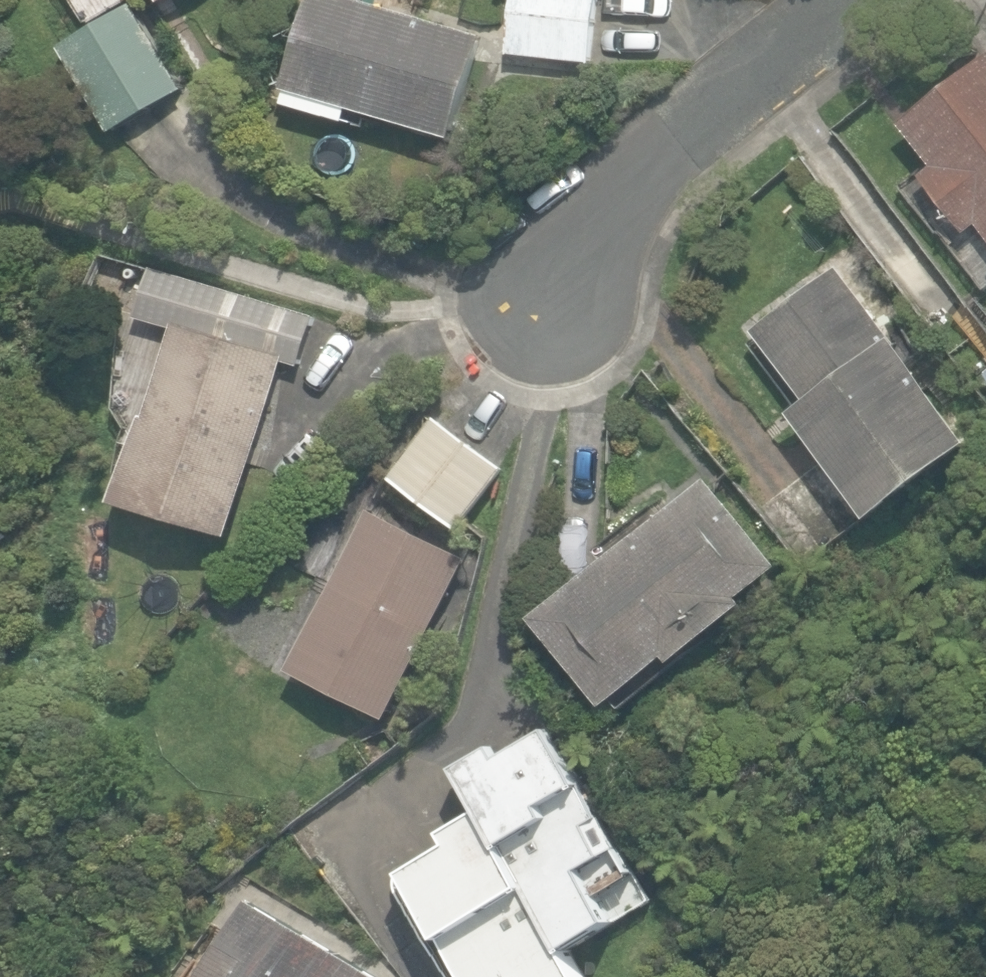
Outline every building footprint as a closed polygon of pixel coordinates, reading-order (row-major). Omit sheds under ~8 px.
[(482,37),(356,0),(309,0),(279,103),(351,124),(355,110),(452,138),(482,37)] [(589,64),(597,0),(513,0),(506,55),(589,64)] [(61,43),(113,135),(185,95),(133,2),(61,43)] [(985,232),(985,60),(903,124),(937,168),(924,178),(970,237),(982,227),(985,232)] [(116,502),(232,537),(259,449),(285,362),(299,367),(314,318),(151,269),(136,318),(172,329),(145,419),(141,418),(116,502)] [(793,416),(872,521),(972,445),(839,269),(755,332),(808,404),(793,416)] [(390,469),(459,521),(503,462),(434,410),(390,469)] [(538,620),(610,707),(671,656),(676,663),(747,605),(742,599),(779,568),(707,480),(538,620)] [(291,671),(391,720),(470,560),(371,511),(291,671)] [(458,770),(484,811),(571,950),(619,919),(601,889),(633,869),(547,732),(502,761),(494,748),(458,770)] [(484,811),(450,833),(457,843),(407,874),(472,976),(588,976),(571,950),(484,811)] [(249,902),(206,976),(378,976),(249,902)]
